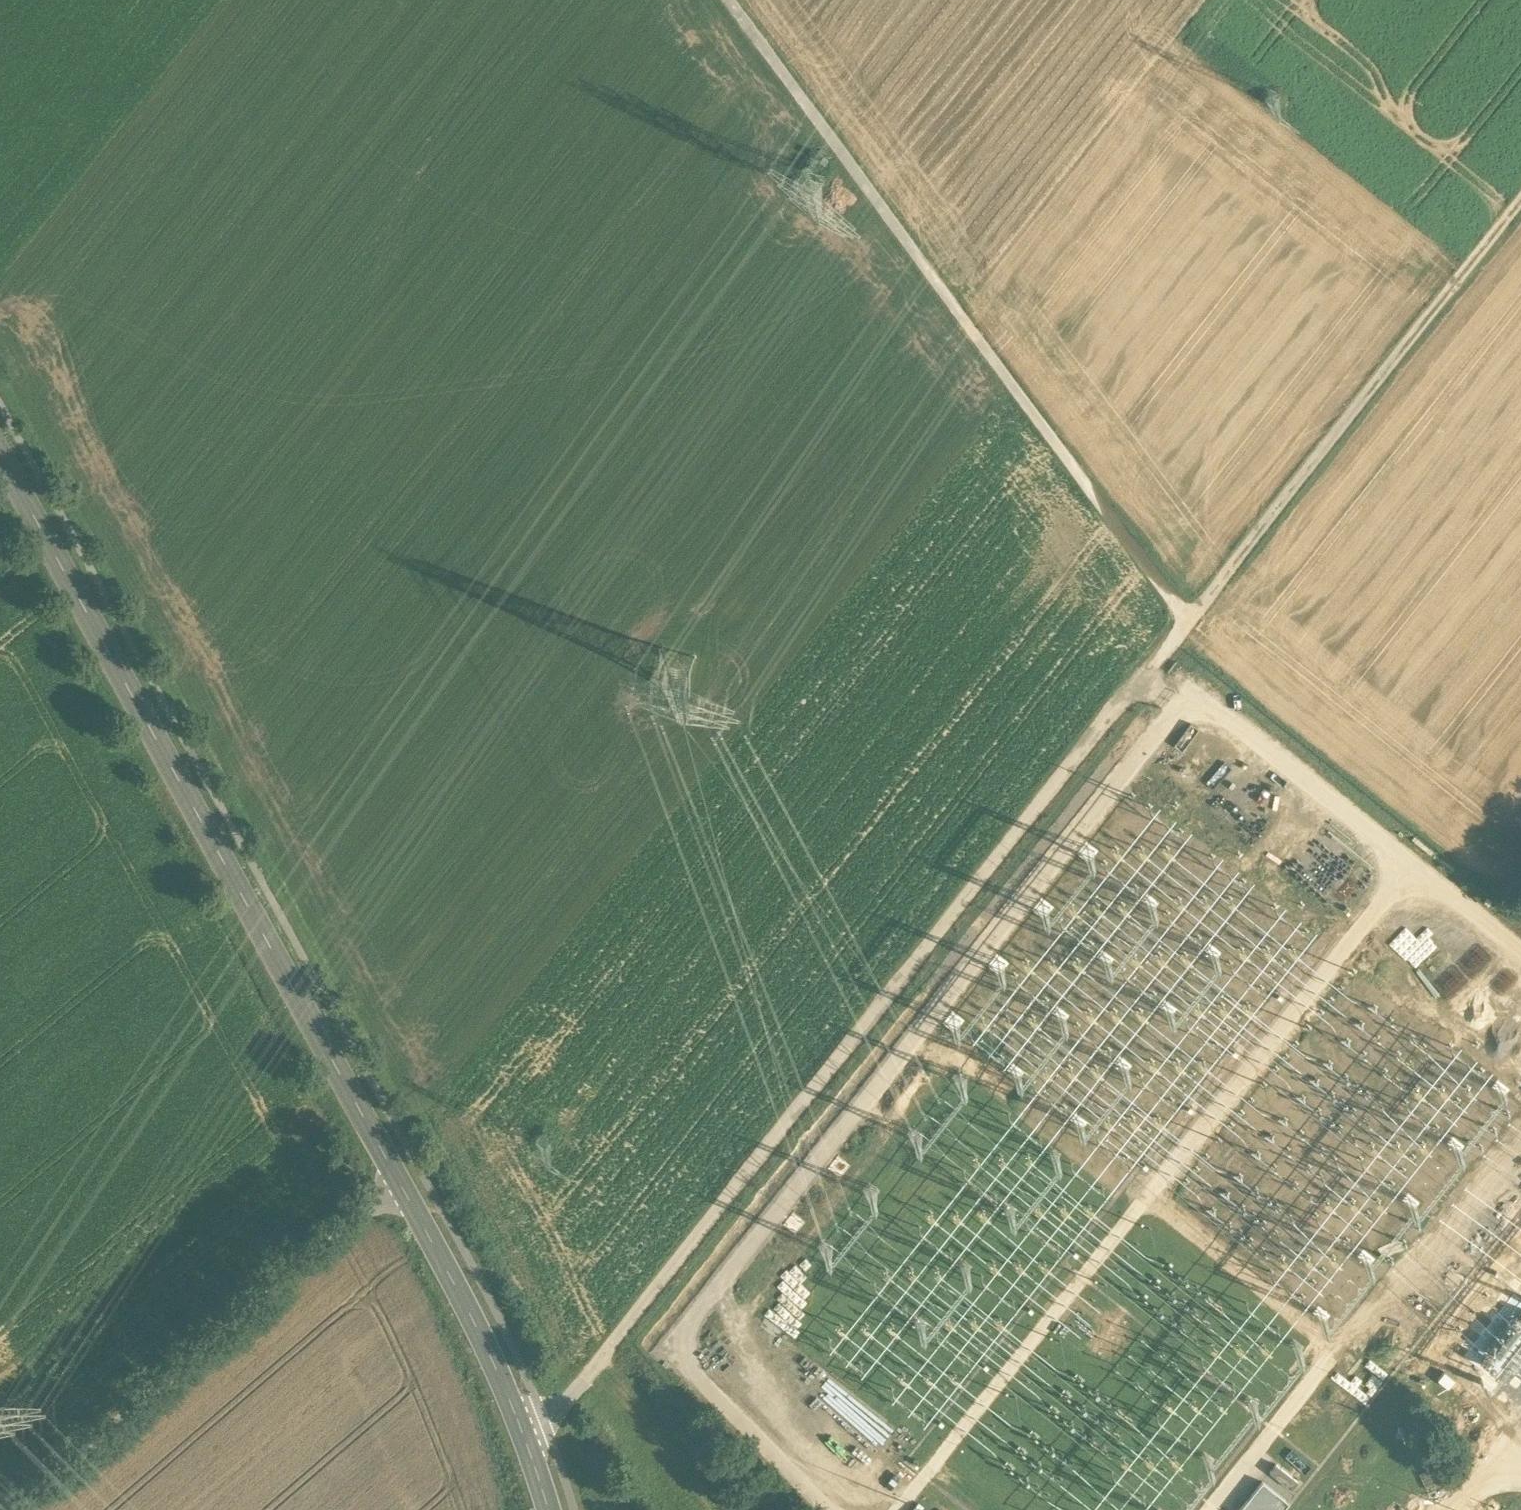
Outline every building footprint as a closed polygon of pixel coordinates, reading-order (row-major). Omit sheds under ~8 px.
[(1262,1483),(1240,1509),(1283,1509),(1288,1504),(1262,1483)]
